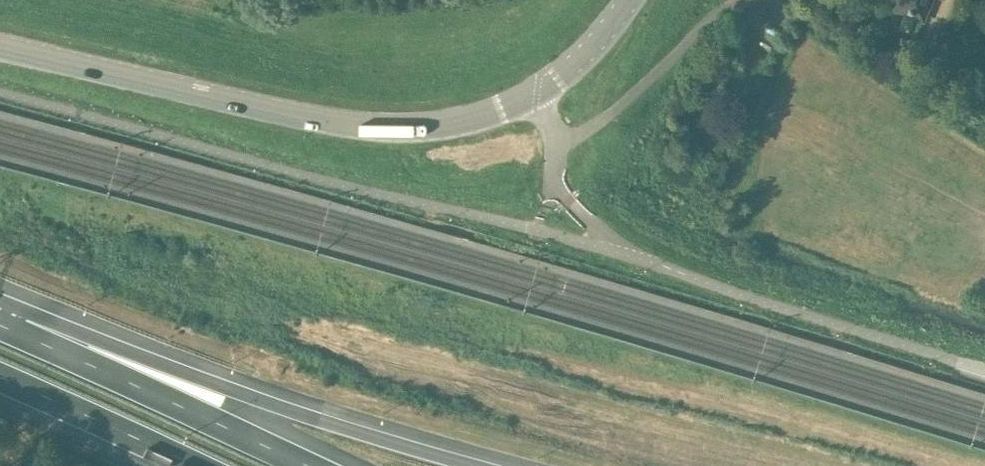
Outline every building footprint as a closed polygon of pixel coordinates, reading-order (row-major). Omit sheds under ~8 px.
[(897,9),(923,20),(932,0),(901,0),(897,9)]
